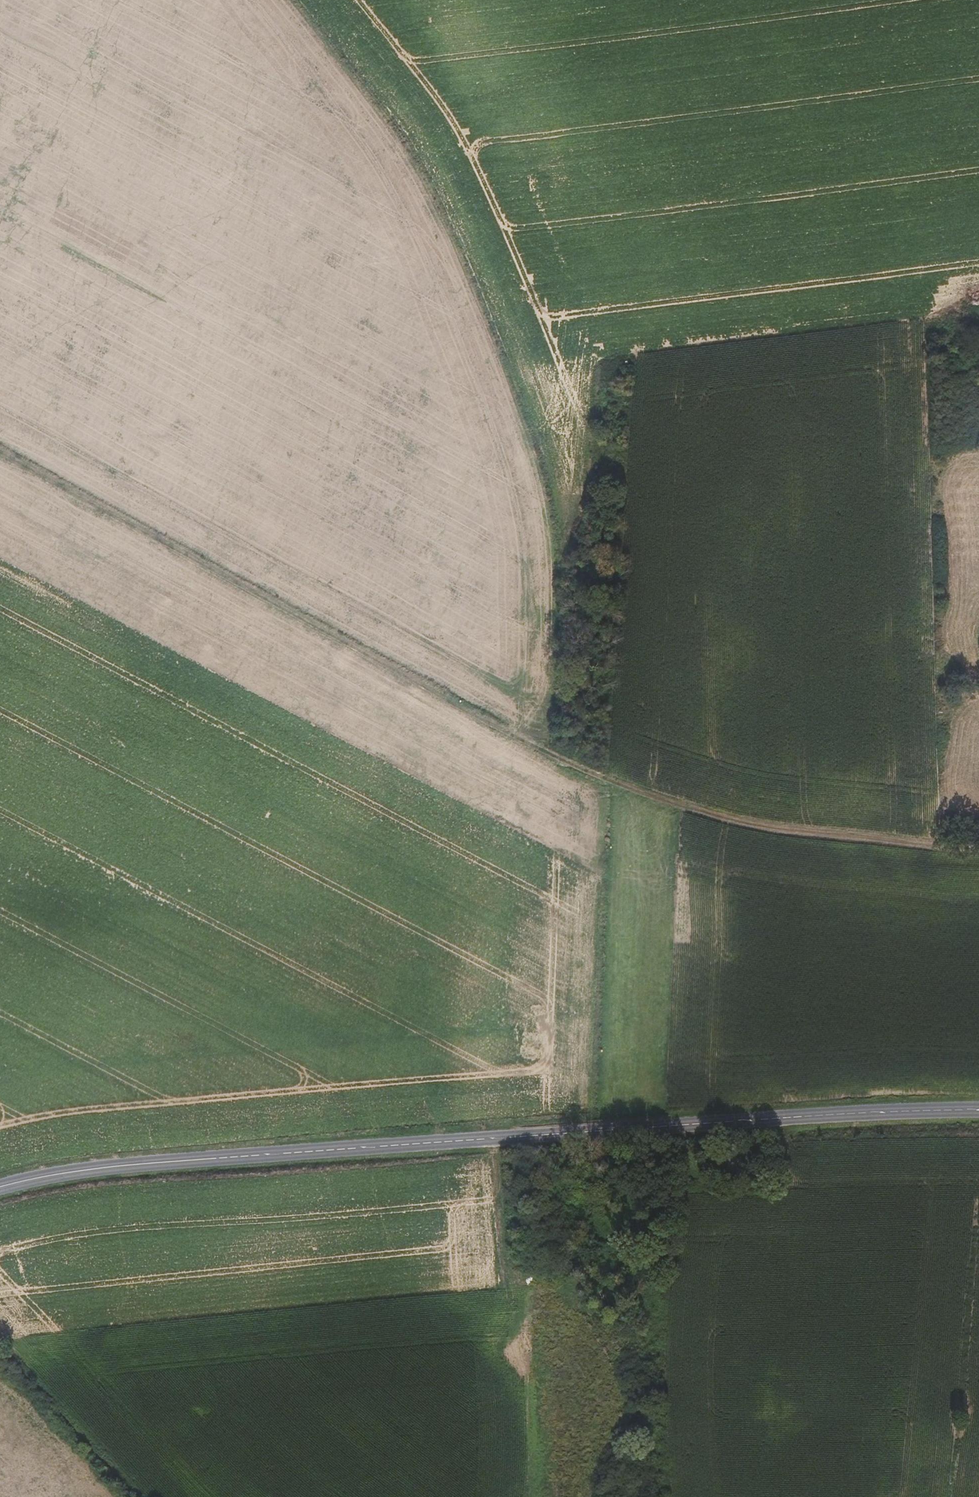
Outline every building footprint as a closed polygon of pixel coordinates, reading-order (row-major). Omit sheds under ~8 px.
[(661,1221),(659,1204),(648,1205),(650,1222),(661,1221)]
